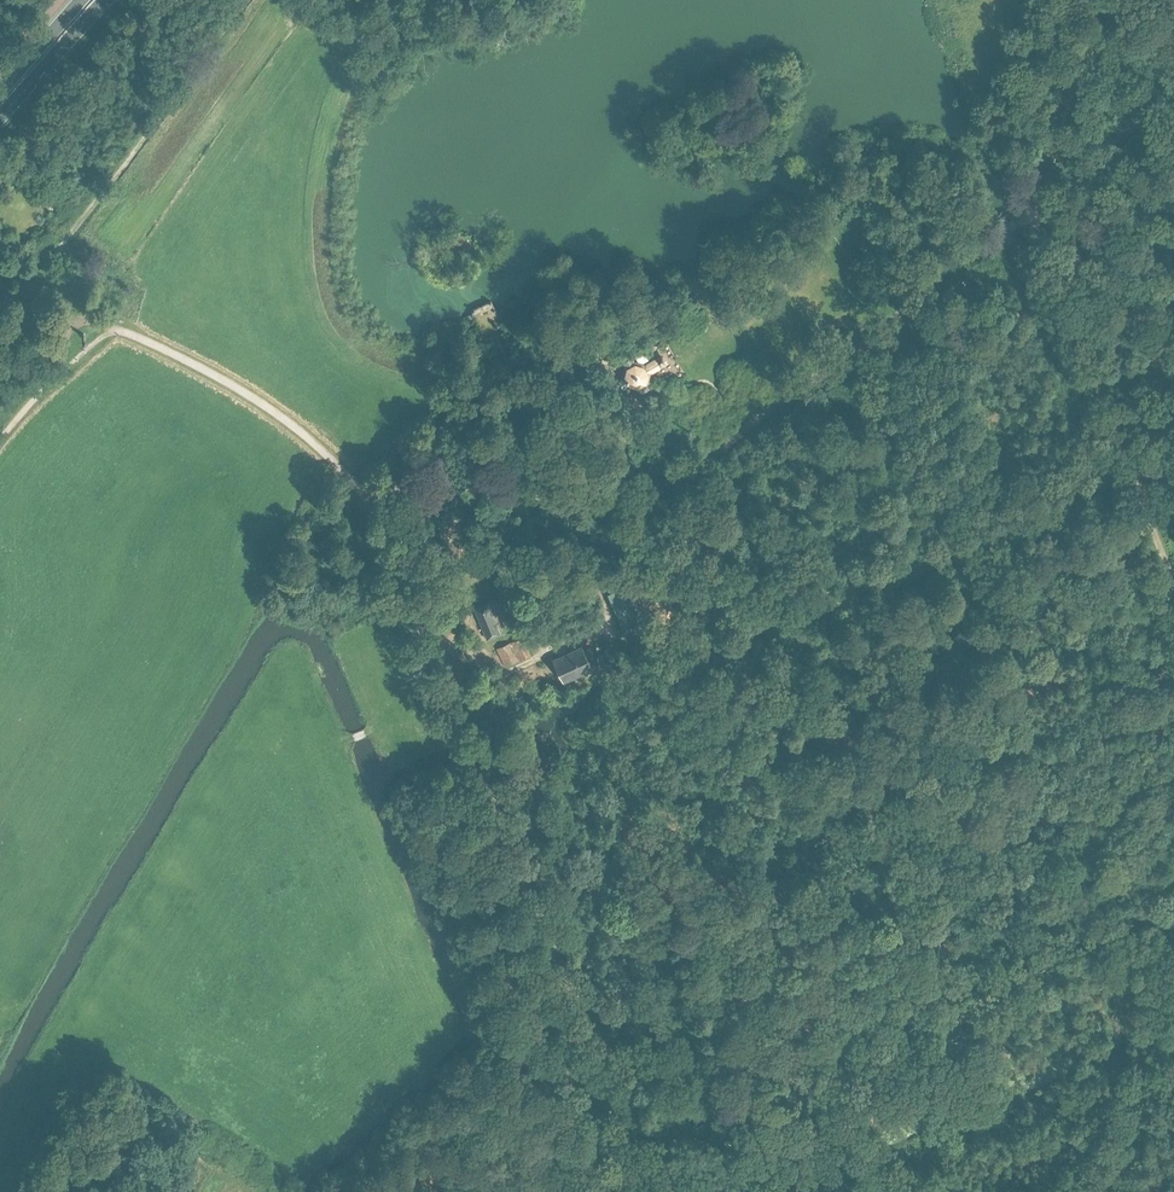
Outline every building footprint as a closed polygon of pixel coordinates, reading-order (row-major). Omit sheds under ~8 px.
[(583,362),(594,350),(584,341),(573,353),(583,362)] [(647,385),(651,373),(651,372),(653,372),(669,362),(663,353),(647,362),(647,364),(633,360),(632,358),(625,362),(627,366),(623,378),(620,380),(624,387),(628,385),(640,388),(641,390),(648,386),(647,385)] [(586,368),(601,369),(601,362),(587,361),(586,368)] [(640,619),(625,586),(609,593),(624,626),(640,619)] [(505,609),(500,597),(488,601),(474,607),(488,639),(502,633),(513,628),(505,609)] [(506,666),(512,663),(530,655),(522,638),(498,649),(506,666)] [(591,646),(584,649),(582,646),(554,659),(564,681),(593,668),(591,664),(598,661),(591,646)]
